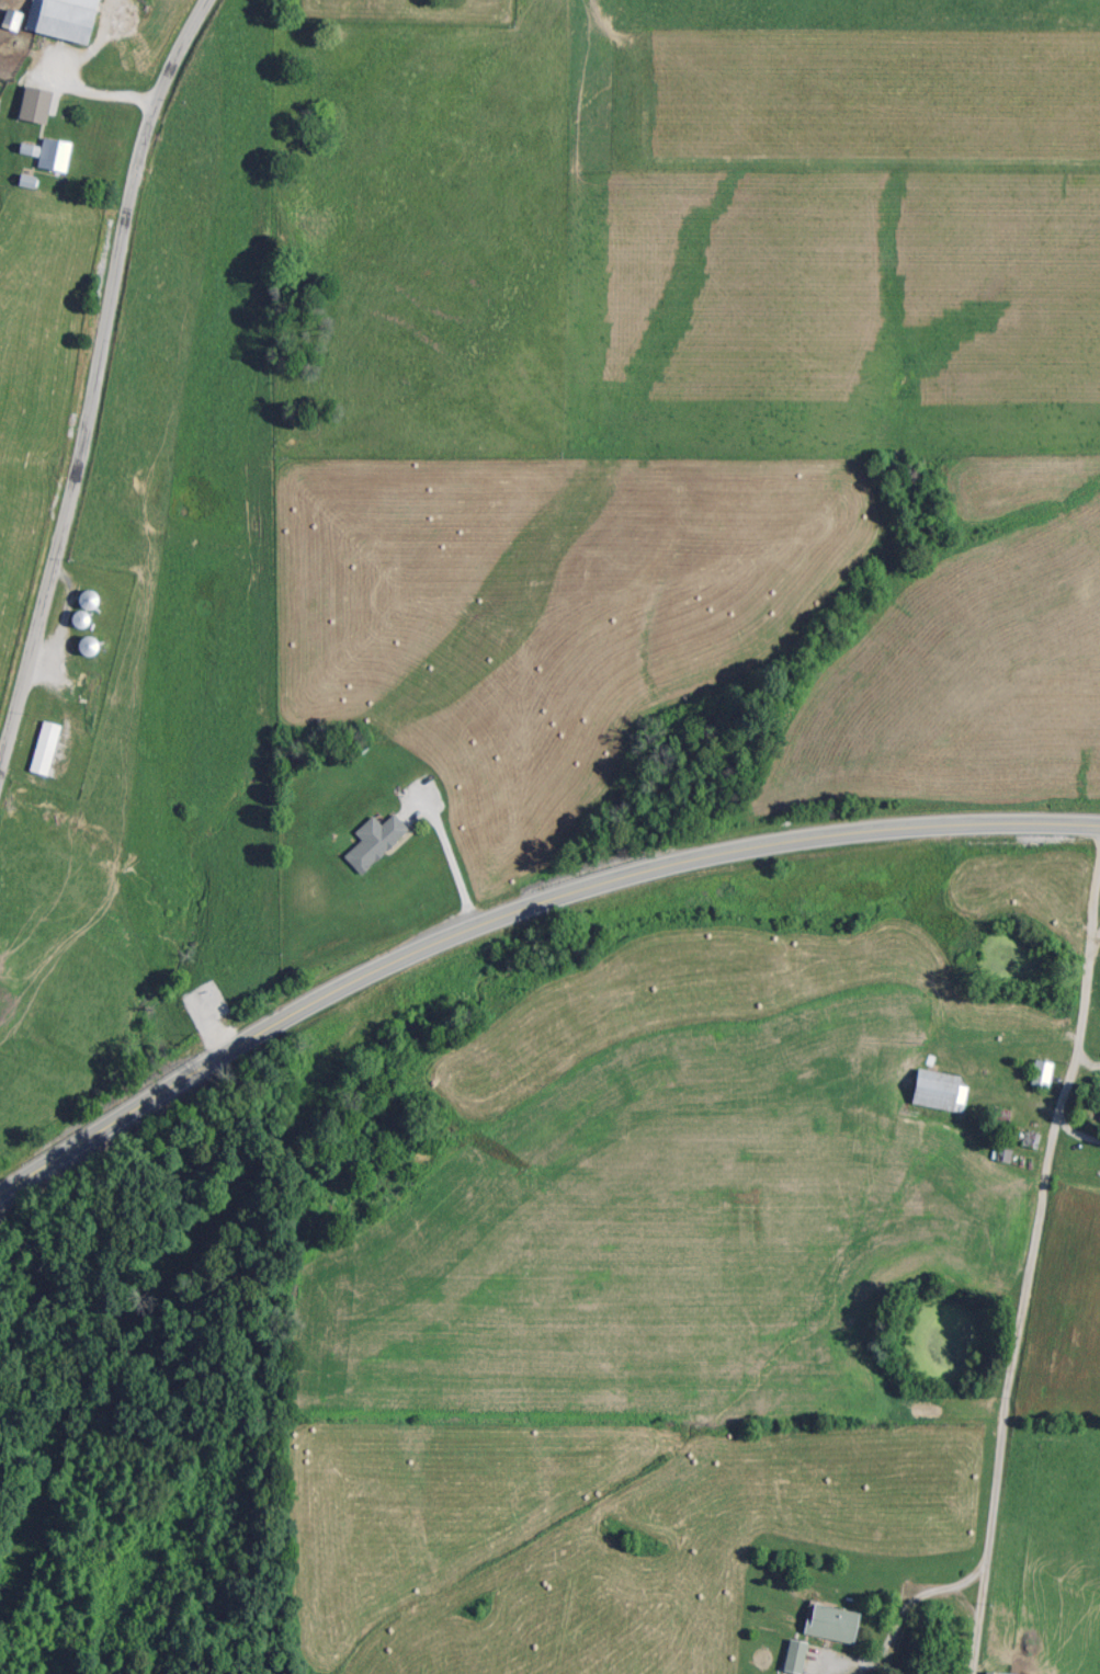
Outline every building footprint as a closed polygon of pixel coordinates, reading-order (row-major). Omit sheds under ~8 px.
[(25,26),(93,43),(104,0),(32,0),(25,26)] [(37,150),(35,165),(72,170),(76,139),(42,135),(40,150),(37,150)] [(97,608),(103,592),(87,587),(82,603),(97,608)] [(51,775),(65,723),(43,718),(30,769),(51,775)] [(364,838),(347,854),(364,873),(412,828),(397,811),(383,824),(374,814),(357,830),(364,838)] [(1047,1085),(1048,1060),(1028,1058),(1027,1084),(1047,1085)] [(902,1099),(956,1110),(962,1076),(909,1065),(902,1099)] [(863,1609),(814,1602),(810,1633),(858,1641),(863,1609)] [(786,1668),(805,1671),(811,1639),(791,1636),(786,1668)]
